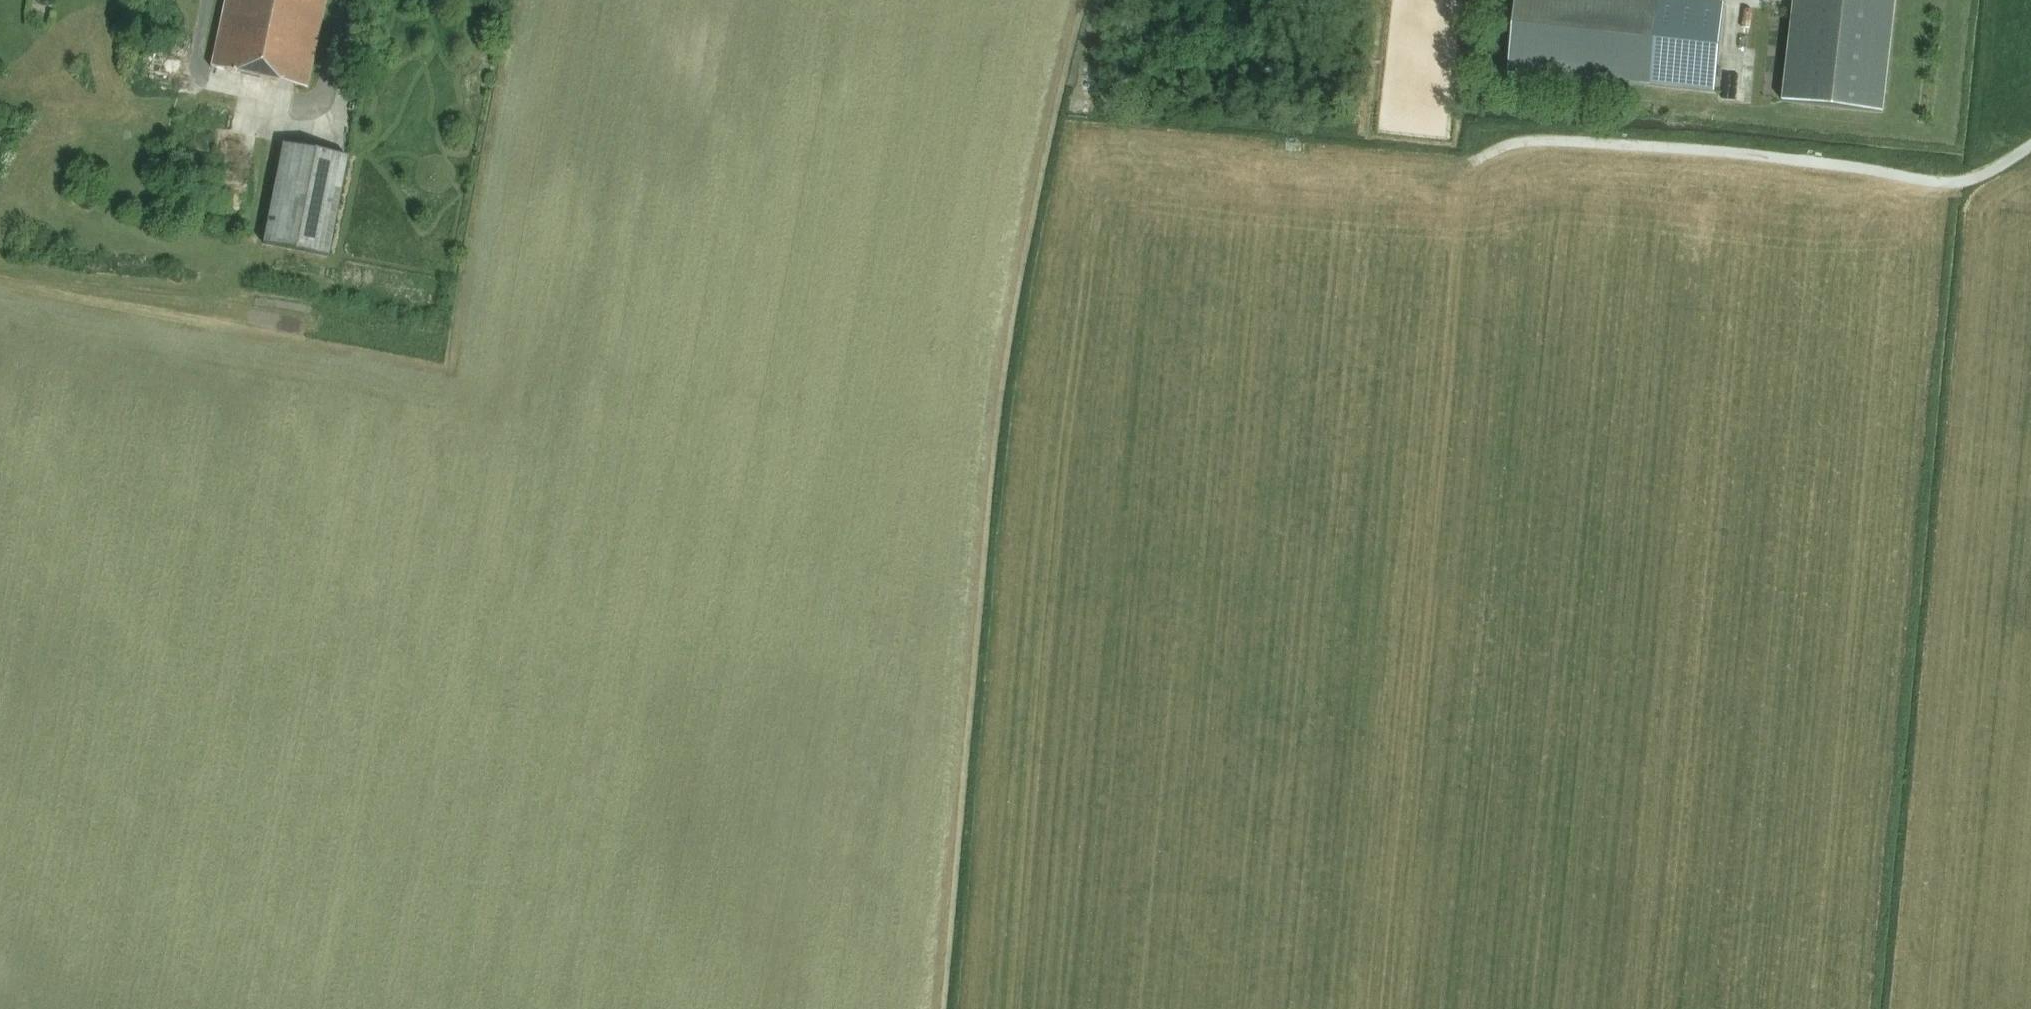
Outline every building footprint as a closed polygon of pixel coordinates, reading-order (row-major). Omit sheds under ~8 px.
[(326,0),(225,0),(210,67),(306,88),(326,0)] [(1511,71),(1654,86),(1716,92),(1725,4),(1684,0),(1519,0),(1511,71)] [(1783,101),(1883,113),(1896,0),(1795,0),(1783,101)] [(375,10),(363,7),(360,21),(372,24),(375,10)] [(290,142),(271,243),(339,256),(358,155),(290,142)]
